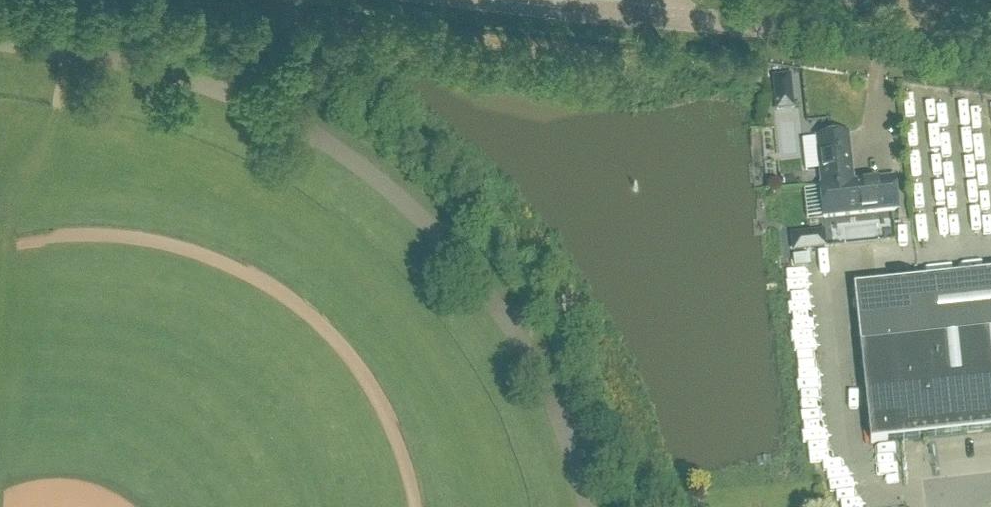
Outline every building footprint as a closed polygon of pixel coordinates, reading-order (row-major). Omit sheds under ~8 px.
[(777,112),(795,110),(791,77),(773,79),(777,112)] [(854,184),(854,183),(849,136),(817,139),(822,187),(854,184)] [(822,187),(821,187),(824,219),(899,211),(895,179),(854,183),(854,184),(822,187)] [(825,231),(790,235),(793,254),(827,250),(825,231)] [(990,432),(990,274),(855,288),(861,348),(872,445),(990,432)]
